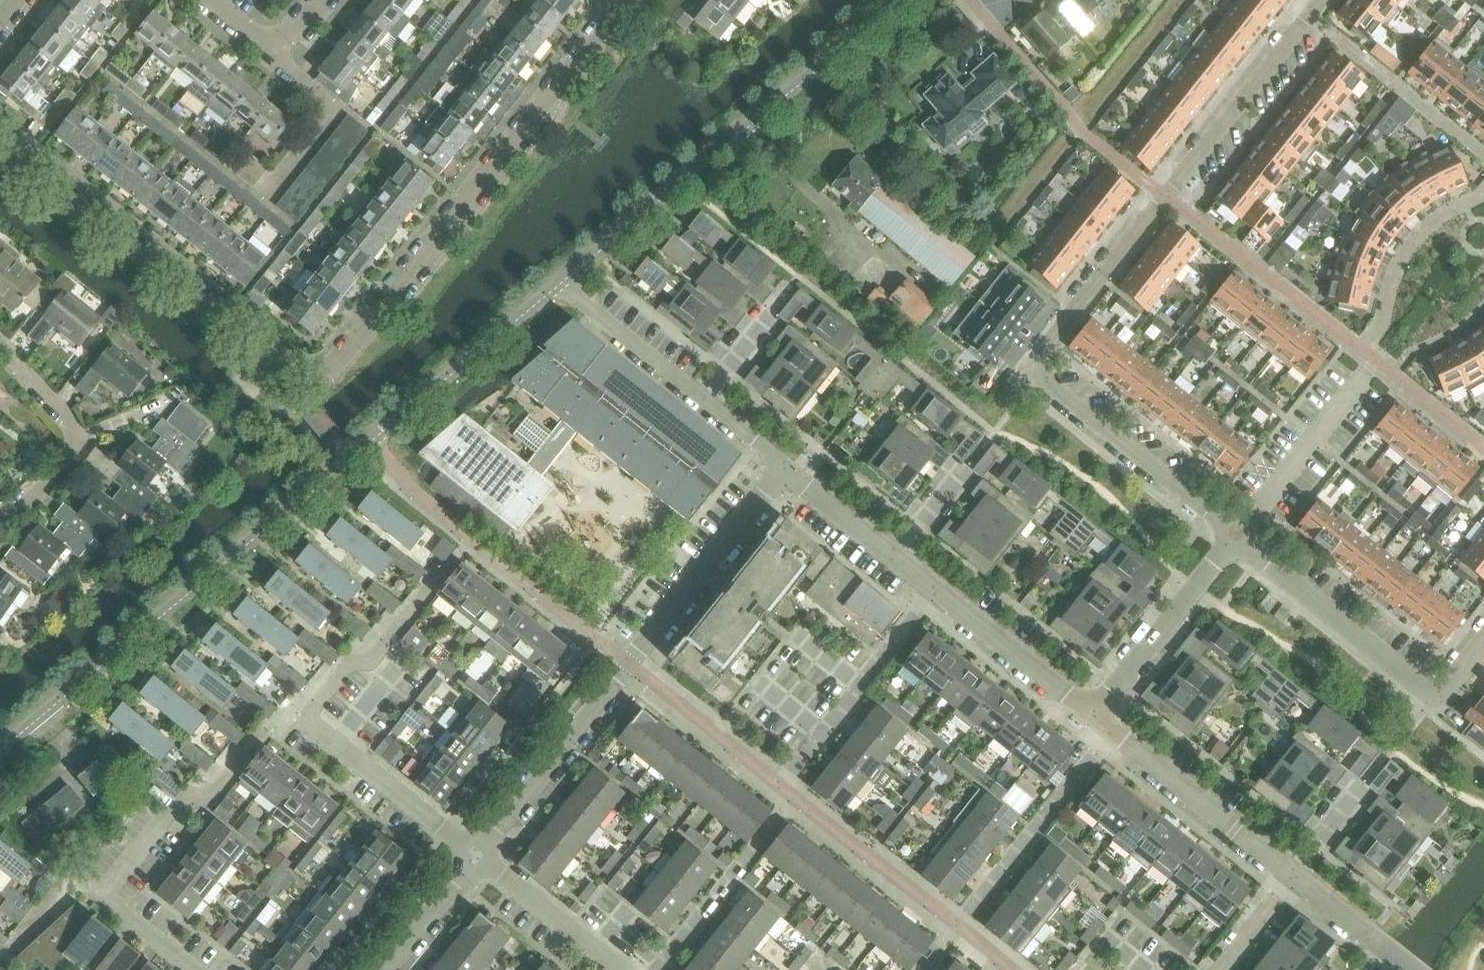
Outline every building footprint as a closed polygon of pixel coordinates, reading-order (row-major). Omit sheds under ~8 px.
[(60,6),(89,28),(100,14),(94,9),(98,4),(93,0),(65,0),(60,6)] [(404,13),(401,16),(382,0),(375,0),(363,16),(387,35),(389,32),(395,37),(410,18),(404,13)] [(401,16),(404,13),(414,0),(382,0),(401,16)] [(472,11),(479,16),(492,0),(481,0),(472,11)] [(537,1),(561,21),(578,0),(538,0),(537,1)] [(733,21),(707,0),(697,0),(693,6),(685,0),(669,0),(660,11),(682,29),(690,19),(718,41),(731,24),(733,21)] [(748,3),(745,0),(707,0),(733,21),(735,19),(748,3)] [(1056,9),(1082,39),(1097,26),(1087,14),(1103,0),(1067,0),(1056,9)] [(1236,2),(1265,26),(1278,10),(1266,0),(1237,0),(1236,2)] [(1278,10),(1286,0),(1266,0),(1278,10)] [(1380,23),(1381,22),(1354,0),(1351,0),(1338,16),(1353,28),(1350,32),(1361,41),(1364,37),(1367,40),(1369,36),(1370,37),(1380,25),(1379,24),(1380,23)] [(1394,5),(1394,6),(1386,0),(1354,0),(1381,22),(1380,23),(1386,27),(1400,10),(1394,5)] [(1461,0),(1471,8),(1477,0),(1462,0),(1461,0)] [(460,1),(445,20),(452,25),(466,6),(460,1)] [(537,1),(522,20),(546,39),(561,21),(537,1)] [(1236,2),(1223,18),(1252,42),(1265,26),(1236,2)] [(1193,4),(1185,15),(1191,19),(1199,9),(1193,4)] [(60,6),(45,25),(73,48),(89,28),(60,6)] [(131,9),(121,22),(129,29),(140,16),(131,9)] [(1129,9),(1125,13),(1126,18),(1130,21),(1135,20),(1138,17),(1137,12),(1133,9),(1129,9)] [(1442,9),(1437,14),(1448,23),(1453,18),(1442,9)] [(472,11),(457,30),(464,35),(470,28),(479,16),(472,11)] [(135,36),(155,52),(173,29),(153,13),(135,36)] [(1068,41),(1042,13),(1019,34),(1046,61),(1068,41)] [(1433,21),(1444,29),(1448,23),(1437,14),(1433,21)] [(1183,29),(1191,19),(1185,15),(1177,24),(1183,29)] [(363,16),(348,34),(379,59),(383,62),(391,52),(380,43),(387,35),(363,16)] [(479,16),(470,28),(478,35),(487,23),(479,16)] [(1475,25),(1483,32),(1483,19),(1481,16),(1475,25)] [(1223,18),(1210,35),(1240,58),(1252,42),(1223,18)] [(1453,18),(1448,23),(1444,29),(1451,35),(1460,23),(1453,18)] [(735,19),(733,21),(742,28),(744,26),(735,19)] [(445,20),(430,39),(437,44),(452,25),(445,20)] [(522,20),(507,39),(532,58),(546,39),(522,20)] [(733,21),(731,24),(740,30),(742,28),(733,21)] [(118,42),(129,29),(121,22),(110,36),(118,42)] [(45,25),(29,44),(58,67),(73,48),(45,25)] [(169,74),(175,67),(193,45),(173,29),(155,52),(150,58),(169,74)] [(457,30),(443,48),(449,54),(464,35),(457,30)] [(348,34),(333,53),(357,72),(359,70),(366,75),(379,59),(348,34)] [(1210,35),(1197,51),(1227,74),(1240,58),(1210,35)] [(1422,35),(1412,47),(1418,52),(1428,39),(1422,35)] [(1167,36),(1159,47),(1166,52),(1174,42),(1167,36)] [(1409,73),(1425,86),(1449,57),(1454,52),(1437,38),(1409,73)] [(430,39),(415,57),(422,63),(437,44),(430,39)] [(507,39),(495,54),(492,57),(517,77),(532,58),(507,39)] [(29,44),(14,64),(43,86),(58,67),(29,44)] [(1102,44),(1095,54),(1104,60),(1111,51),(1102,44)] [(175,67),(194,83),(212,60),(193,45),(175,67)] [(101,47),(90,61),(98,67),(109,54),(101,47)] [(1159,47),(1146,63),(1153,68),(1166,52),(1159,47)] [(1408,64),(1418,52),(1412,47),(1402,59),(1408,64)] [(443,48),(428,67),(434,72),(449,54),(443,48)] [(488,49),(471,71),(513,105),(528,86),(517,77),(492,57),(495,54),(488,49)] [(1197,51),(1184,67),(1214,91),(1227,74),(1197,51)] [(312,80),(347,108),(358,88),(349,82),(357,72),(333,53),(312,80)] [(1333,54),(1319,71),(1348,95),(1350,92),(1351,93),(1360,81),(1360,80),(1362,77),(1359,75),(1362,71),(1351,62),(1348,66),(1333,54)] [(932,118),(922,127),(943,151),(953,142),(966,131),(972,139),(989,124),(982,117),(988,112),(986,110),(995,102),(1017,83),(993,55),(972,74),(976,80),(963,91),(948,75),(943,79),(941,77),(927,89),(929,91),(924,96),(938,112),(932,118)] [(415,57),(401,76),(408,82),(422,63),(415,57)] [(1425,86),(1441,99),(1465,69),(1449,57),(1425,86)] [(188,91),(207,106),(232,76),(212,60),(194,83),(188,91)] [(88,81),(98,67),(90,61),(79,74),(88,81)] [(104,70),(126,88),(132,80),(110,62),(104,70)] [(1146,63),(1133,79),(1140,84),(1153,68),(1146,63)] [(43,86),(14,64),(0,82),(0,85),(1,86),(0,87),(0,93),(48,131),(67,106),(58,98),(44,116),(29,104),(43,86)] [(420,91),(434,72),(428,67),(413,86),(420,91)] [(1184,67),(1171,83),(1201,107),(1214,91),(1184,67)] [(1441,99),(1457,111),(1481,82),(1465,69),(1441,99)] [(457,85),(455,89),(487,114),(499,123),(513,105),(471,71),(458,86),(457,85)] [(1319,71),(1306,87),(1335,111),(1348,95),(1319,71)] [(1394,94),(1371,75),(1365,84),(1388,102),(1394,94)] [(223,106),(234,114),(251,91),(232,76),(207,106),(217,114),(223,106)] [(401,76),(386,95),(393,100),(408,82),(401,76)] [(1132,94),(1140,84),(1133,79),(1126,88),(1132,94)] [(145,90),(132,80),(126,88),(139,98),(145,90)] [(1473,124),(1483,111),(1483,85),(1481,82),(1457,111),(1473,124)] [(100,91),(115,102),(121,94),(107,83),(100,91)] [(1171,83),(1158,99),(1188,123),(1201,107),(1171,83)] [(402,100),(409,105),(420,91),(413,86),(402,100)] [(1025,86),(1015,95),(1021,102),(1031,93),(1025,86)] [(1072,87),(1063,95),(1071,104),(1080,95),(1072,87)] [(1306,87),(1293,103),(1323,127),(1335,111),(1306,87)] [(66,88),(58,98),(67,106),(75,96),(66,88)] [(450,111),(448,113),(472,133),(474,131),(487,114),(455,89),(442,105),(450,111)] [(234,114),(253,129),(271,107),(251,91),(234,114)] [(115,102),(133,117),(140,109),(121,94),(115,102)] [(383,113),(393,100),(386,95),(376,108),(383,113)] [(1158,99),(1145,115),(1175,139),(1188,123),(1158,99)] [(151,108),(165,119),(172,111),(158,100),(151,108)] [(1116,100),(1108,111),(1114,116),(1123,106),(1116,100)] [(1380,100),(1370,112),(1376,117),(1386,105),(1380,100)] [(1293,103),(1281,119),(1310,143),(1310,142),(1323,127),(1293,103)] [(177,104),(172,111),(178,116),(184,109),(177,104)] [(398,105),(380,128),(388,134),(406,111),(398,105)] [(442,105),(427,124),(435,130),(433,132),(457,151),(461,146),(467,151),(473,143),(476,145),(478,141),(476,140),(480,136),(474,131),(472,133),(448,113),(450,111),(442,105)] [(291,123),(271,107),(253,129),(273,145),(291,123)] [(1392,107),(1387,113),(1399,122),(1404,116),(1392,107)] [(55,136),(75,151),(97,124),(77,109),(55,136)] [(133,117),(152,132),(159,124),(140,109),(133,117)] [(178,116),(172,111),(165,119),(178,129),(185,121),(178,116)] [(1106,126),(1114,116),(1108,111),(1100,121),(1106,126)] [(1473,124),(1483,133),(1483,111),(1473,124)] [(1366,129),(1376,117),(1370,112),(1360,125),(1366,129)] [(1395,128),(1399,122),(1387,113),(1382,119),(1395,128)] [(1145,115),(1133,131),(1163,155),(1175,139),(1145,115)] [(347,116),(340,125),(360,142),(368,132),(347,116)] [(1318,148),(1310,142),(1310,143),(1281,119),(1268,135),(1297,159),(1304,165),(1318,148)] [(75,151),(93,166),(115,139),(97,124),(75,151)] [(178,139),(159,124),(152,132),(171,147),(178,139)] [(442,170),(457,151),(433,132),(435,130),(427,124),(420,133),(428,139),(417,152),(428,160),(426,164),(438,174),(441,170),(442,170)] [(340,125),(326,144),(346,160),(360,142),(340,125)] [(190,139),(204,150),(211,142),(197,130),(190,139)] [(1149,171),(1163,155),(1133,131),(1120,148),(1149,171)] [(1354,132),(1345,144),(1351,149),(1360,137),(1354,132)] [(1268,135),(1255,151),(1284,175),(1297,159),(1268,135)] [(1369,135),(1359,148),(1365,152),(1375,140),(1369,135)] [(373,137),(357,156),(366,163),(382,144),(373,137)] [(93,166),(112,181),(134,154),(115,139),(93,166)] [(197,153),(178,139),(171,147),(190,162),(197,153)] [(223,151),(211,142),(204,150),(217,160),(223,151)] [(326,144),(319,153),(339,169),(346,160),(326,144)] [(1341,161),(1351,149),(1345,144),(1335,157),(1341,161)] [(1355,165),(1365,152),(1359,148),(1349,160),(1355,165)] [(1432,157),(1429,159),(1445,193),(1466,183),(1461,173),(1465,171),(1459,157),(1455,159),(1450,149),(1446,151),(1446,150),(1432,156),(1432,157)] [(1255,151),(1242,167),(1272,190),(1284,175),(1255,151)] [(319,153),(312,162),(332,178),(339,169),(319,153)] [(112,181),(131,196),(153,169),(134,154),(112,181)] [(247,154),(240,163),(239,164),(259,180),(267,170),(247,154)] [(1073,154),(1065,164),(1071,169),(1080,159),(1073,154)] [(233,172),(239,164),(240,163),(231,155),(223,165),(233,172)] [(357,156),(343,175),(351,182),(366,163),(357,156)] [(948,288),(973,257),(881,182),(883,179),(855,157),(831,186),(851,202),(847,207),(855,213),(856,212),(948,288)] [(1429,201),(1445,193),(1429,159),(1409,170),(1429,201)] [(312,162),(304,171),(325,187),(332,178),(312,162)] [(253,188),(259,180),(239,164),(233,172),(253,188)] [(406,164),(391,182),(417,203),(432,184),(406,164)] [(1064,179),(1071,169),(1065,164),(1057,174),(1064,179)] [(1242,167),(1230,183),(1255,203),(1259,206),(1272,190),(1242,167)] [(131,196),(150,211),(172,184),(153,169),(131,196)] [(1106,169),(1092,186),(1119,207),(1132,190),(1106,169)] [(1322,169),(1317,175),(1330,184),(1334,178),(1322,169)] [(1409,170),(1392,183),(1391,183),(1415,212),(1429,201),(1409,170)] [(304,171),(297,180),(318,196),(325,187),(304,171)] [(343,175),(328,194),(336,201),(351,182),(343,175)] [(1313,181),(1325,190),(1330,184),(1317,175),(1313,181)] [(1387,177),(1369,194),(1402,224),(1415,212),(1391,183),(1392,183),(1387,177)] [(1334,178),(1330,184),(1325,190),(1331,195),(1341,183),(1334,178)] [(297,180),(290,189),(311,205),(318,196),(297,180)] [(391,182),(376,201),(402,222),(417,203),(391,182)] [(1230,213),(1241,221),(1255,203),(1230,183),(1228,186),(1227,185),(1217,197),(1218,198),(1205,214),(1220,226),(1230,213)] [(150,211),(168,226),(190,199),(172,184),(150,211)] [(1048,186),(1039,196),(1045,201),(1054,191),(1048,186)] [(1092,186),(1079,202),(1106,223),(1119,207),(1092,186)] [(290,189),(283,198),(304,214),(311,205),(290,189)] [(328,194),(313,213),(322,220),(336,201),(328,194)] [(1391,238),(1402,224),(1369,194),(1354,213),(1360,218),(1360,217),(1391,238)] [(1303,195),(1293,208),(1299,213),(1309,200),(1303,195)] [(1038,211),(1045,201),(1039,196),(1032,206),(1038,211)] [(296,223),(304,214),(283,198),(276,207),(296,223)] [(168,226),(187,241),(209,214),(190,199),(168,226)] [(357,217),(360,220),(387,241),(402,222),(376,201),(372,199),(357,217)] [(1316,201),(1307,213),(1313,218),(1322,206),(1316,201)] [(1079,202),(1067,218),(1093,239),(1106,223),(1079,202)] [(1281,223),(1259,206),(1255,203),(1241,221),(1252,230),(1241,243),(1256,254),(1264,245),(1269,238),(1270,239),(1279,227),(1278,226),(1281,223)] [(1290,225),(1299,213),(1293,208),(1284,220),(1290,225)] [(292,229),(272,213),(265,222),(285,237),(292,229)] [(313,213),(298,232),(307,239),(322,220),(313,213)] [(1303,230),(1313,218),(1307,213),(1297,225),(1303,230)] [(187,241),(206,256),(228,229),(209,214),(187,241)] [(721,266),(719,270),(718,270),(744,291),(751,283),(753,284),(759,276),(762,278),(771,267),(706,215),(705,216),(705,217),(692,228),(691,228),(690,229),(699,236),(710,244),(717,235),(735,250),(721,266)] [(1382,254),(1391,238),(1360,217),(1360,218),(1349,236),(1348,237),(1382,254)] [(1022,218),(1014,228),(1020,233),(1029,223),(1022,218)] [(1067,218),(1054,234),(1080,255),(1093,239),(1067,218)] [(360,220),(345,239),(372,260),(387,241),(360,220)] [(796,224),(788,235),(797,242),(806,232),(796,224)] [(1171,224),(1158,241),(1184,262),(1198,245),(1171,224)] [(1013,243),(1020,233),(1014,228),(1006,238),(1013,243)] [(206,256),(225,271),(247,244),(228,229),(206,256)] [(690,229),(679,238),(691,247),(699,236),(690,229)] [(298,232),(283,251),(292,258),(307,239),(298,232)] [(1332,256),(1339,258),(1339,257),(1374,270),(1382,254),(1348,237),(1349,236),(1342,232),(1332,256)] [(1054,234),(1041,250),(1068,271),(1080,255),(1054,234)] [(247,244),(225,271),(244,287),(273,251),(254,235),(247,244)] [(695,289),(692,293),(691,293),(717,314),(724,306),(726,307),(732,299),(735,302),(744,291),(718,270),(719,270),(711,264),(691,247),(679,238),(678,239),(678,240),(665,251),(664,251),(663,252),(682,268),(690,258),(708,273),(695,289)] [(345,239),(330,257),(357,279),(372,260),(345,239)] [(1158,241),(1145,257),(1171,279),(1184,262),(1158,241)] [(1284,242),(1279,248),(1291,258),(1296,252),(1284,242)] [(0,297),(0,302),(11,311),(20,300),(23,302),(23,301),(33,310),(48,291),(38,283),(38,282),(14,263),(18,258),(0,244),(0,297)] [(1264,245),(1256,254),(1262,259),(1270,250),(1264,245)] [(1286,264),(1291,258),(1279,248),(1274,254),(1286,264)] [(1055,287),(1068,271),(1041,250),(1028,266),(1055,287)] [(283,251),(268,269),(277,276),(292,258),(283,251)] [(330,257),(315,276),(342,297),(357,279),(330,257)] [(1145,257),(1132,273),(1159,294),(1171,279),(1145,257)] [(1369,287),(1374,270),(1339,257),(1339,258),(1333,279),(1369,287)] [(714,260),(711,264),(719,270),(721,266),(714,260)] [(708,325),(717,314),(691,293),(692,293),(684,287),(652,261),(651,262),(651,263),(638,274),(637,274),(636,275),(656,291),(663,281),(681,296),(668,312),(664,317),(689,338),(697,329),(699,330),(705,322),(708,325)] [(1008,265),(979,302),(1008,326),(1017,315),(1027,323),(1043,303),(1033,295),(1036,291),(1023,281),(1020,285),(1013,279),(1018,272),(1008,265)] [(262,295),(277,276),(268,269),(253,288),(262,295)] [(1217,271),(1208,282),(1214,286),(1223,276),(1217,271)] [(1146,311),(1159,294),(1132,273),(1119,290),(1146,311)] [(1209,304),(1225,317),(1249,287),(1232,274),(1209,304)] [(315,276),(300,295),(327,316),(342,297),(315,276)] [(1365,309),(1369,287),(1333,279),(1332,282),(1331,282),(1328,297),(1329,297),(1328,301),(1339,304),(1338,308),(1353,311),(1354,307),(1365,309)] [(863,302),(909,339),(935,307),(903,281),(888,301),(874,289),(863,302)] [(1214,286),(1208,282),(1200,291),(1206,296),(1214,286)] [(687,283),(684,287),(692,293),(695,289),(687,283)] [(1225,317),(1241,330),(1265,300),(1249,287),(1225,317)] [(871,358),(855,379),(860,384),(869,390),(891,363),(799,290),(792,299),(811,314),(809,316),(816,322),(810,330),(843,357),(853,344),(871,358)] [(63,292),(27,337),(38,346),(54,326),(80,346),(99,321),(63,292)] [(312,336),(327,316),(300,295),(285,314),(312,336)] [(1115,304),(1125,311),(1130,306),(1120,298),(1115,304)] [(1241,330),(1257,343),(1281,312),(1265,300),(1241,330)] [(979,302),(954,334),(970,347),(967,351),(980,360),(983,357),(993,365),(1009,345),(999,337),(1008,326),(979,302)] [(1191,303),(1183,313),(1189,318),(1197,308),(1191,303)] [(1115,304),(1111,310),(1120,317),(1125,311),(1115,304)] [(660,306),(656,311),(664,317),(668,312),(660,306)] [(1140,314),(1130,306),(1125,311),(1136,320),(1140,314)] [(102,318),(99,321),(109,330),(121,315),(111,307),(102,318)] [(1257,343),(1273,355),(1297,325),(1281,312),(1257,343)] [(1181,328),(1189,318),(1183,313),(1175,323),(1181,328)] [(1151,324),(1160,332),(1165,326),(1156,318),(1151,324)] [(1070,347),(1086,360),(1107,334),(1091,321),(1070,347)] [(463,415),(418,455),(441,473),(430,486),(460,510),(499,542),(500,542),(511,529),(517,534),(554,488),(539,475),(574,432),(665,505),(688,523),(742,456),(719,438),(576,324),(511,382),(563,423),(554,434),(529,415),(513,435),(537,455),(528,467),(463,415)] [(1273,355),(1289,368),(1313,338),(1297,325),(1273,355)] [(1175,335),(1165,326),(1160,332),(1171,341),(1175,335)] [(1465,342),(1483,372),(1483,337),(1479,332),(1465,342)] [(1086,360),(1102,373),(1123,346),(1107,334),(1086,360)] [(1195,336),(1190,342),(1199,349),(1204,343),(1195,336)] [(1329,351),(1313,338),(1289,368),(1289,369),(1292,365),(1308,378),(1314,371),(1318,373),(1327,362),(1324,359),(1329,351)] [(787,352),(778,363),(809,388),(820,375),(825,379),(837,364),(806,339),(799,348),(796,347),(790,355),(787,352)] [(1193,355),(1194,356),(1199,349),(1190,342),(1185,348),(1193,355)] [(1483,374),(1483,372),(1465,342),(1449,351),(1465,385),(1483,374)] [(1214,352),(1204,343),(1199,349),(1209,358),(1214,352)] [(128,398),(148,374),(111,344),(75,389),(86,398),(102,378),(128,398)] [(1102,373),(1118,385),(1139,359),(1123,346),(1102,373)] [(1185,348),(1181,353),(1189,360),(1193,355),(1185,348)] [(1204,364),(1209,358),(1199,349),(1194,356),(1204,364)] [(1462,386),(1465,385),(1449,351),(1429,361),(1434,371),(1430,373),(1436,386),(1440,384),(1445,394),(1448,393),(1449,394),(1463,387),(1462,386)] [(1223,365),(1233,372),(1238,366),(1228,358),(1223,365)] [(1118,385),(1134,398),(1155,372),(1139,359),(1118,385)] [(171,363),(166,370),(166,377),(173,382),(181,373),(182,371),(175,366),(171,363)] [(799,401),(809,388),(778,363),(770,373),(773,376),(766,384),(769,386),(761,395),(773,405),(772,406),(792,422),(805,405),(799,401)] [(982,436),(891,363),(869,390),(878,398),(883,402),(899,381),(917,395),(907,407),(941,434),(947,426),(955,432),(956,430),(975,445),(982,436)] [(1248,375),(1238,366),(1233,372),(1243,381),(1248,375)] [(1214,376),(1224,384),(1229,378),(1219,370),(1214,376)] [(1134,398),(1150,411),(1171,384),(1155,372),(1134,398)] [(1239,386),(1229,378),(1224,384),(1234,392),(1239,386)] [(1256,389),(1265,397),(1271,391),(1261,383),(1256,389)] [(860,384),(858,387),(866,394),(869,390),(860,384)] [(1150,411),(1166,424),(1187,397),(1171,384),(1150,411)] [(869,390),(866,394),(875,401),(878,398),(869,390)] [(1281,399),(1271,391),(1265,397),(1275,406),(1281,399)] [(1247,401),(1256,409),(1261,403),(1252,395),(1247,401)] [(1166,424),(1182,436),(1203,410),(1187,397),(1166,424)] [(1271,411),(1261,403),(1256,409),(1266,417),(1271,411)] [(1387,447),(1388,448),(1412,418),(1396,404),(1386,409),(1377,420),(1380,423),(1375,431),(1390,444),(1387,447)] [(1182,436),(1198,449),(1219,423),(1203,410),(1182,436)] [(496,411),(492,417),(504,426),(508,420),(496,411)] [(836,412),(828,423),(835,428),(843,418),(836,412)] [(858,414),(852,421),(862,429),(868,422),(858,414)] [(895,435),(885,448),(916,472),(924,462),(921,459),(928,451),(925,449),(932,440),(901,415),(889,430),(895,435)] [(1388,448),(1404,460),(1428,430),(1412,418),(1388,448)] [(198,447),(187,438),(193,430),(180,420),(174,428),(162,419),(152,431),(160,437),(151,450),(138,440),(118,467),(122,470),(143,486),(163,461),(178,472),(198,447)] [(1198,449),(1214,462),(1235,436),(1219,423),(1198,449)] [(498,438),(503,432),(497,428),(492,434),(498,438)] [(1404,460),(1420,473),(1444,443),(1428,430),(1404,460)] [(816,435),(813,438),(822,445),(824,441),(816,435)] [(835,436),(826,447),(835,454),(844,443),(835,436)] [(1252,449),(1235,436),(1214,462),(1231,475),(1240,471),(1249,459),(1246,456),(1252,449)] [(1420,473),(1436,486),(1460,456),(1444,443),(1420,473)] [(1054,539),(1063,545),(1085,517),(993,444),(986,453),(1005,469),(1003,471),(1010,476),(1004,485),(1037,511),(1047,499),(1065,513),(1049,534),(1054,539)] [(835,456),(845,464),(852,455),(842,448),(835,456)] [(907,483),(916,472),(885,448),(874,461),(868,456),(855,473),(875,488),(876,487),(888,496),(895,487),(898,489),(904,481),(907,483)] [(1477,469),(1460,456),(1436,486),(1452,499),(1477,469)] [(224,475),(230,465),(222,460),(216,470),(224,475)] [(1355,469),(1364,477),(1369,471),(1360,463),(1355,469)] [(143,486),(122,470),(113,482),(122,489),(111,502),(98,491),(78,517),(98,533),(97,533),(105,539),(125,513),(138,523),(158,498),(143,486)] [(1380,479),(1369,471),(1364,477),(1375,486),(1380,479)] [(1346,480),(1356,487),(1361,482),(1351,474),(1346,480)] [(1477,480),(1469,490),(1475,495),(1483,485),(1477,480)] [(1371,490),(1361,482),(1356,487),(1367,496),(1371,490)] [(1387,495),(1396,502),(1401,496),(1392,489),(1387,495)] [(1468,504),(1475,495),(1469,490),(1462,499),(1468,504)] [(409,551),(422,534),(372,494),(358,510),(363,514),(362,515),(370,522),(371,520),(409,551)] [(981,507),(972,518),(1003,543),(1014,529),(1019,534),(1031,519),(1000,494),(993,503),(990,501),(984,510),(981,507)] [(1412,505),(1401,496),(1396,502),(1407,511),(1412,505)] [(1378,506),(1387,513),(1392,507),(1383,500),(1378,506)] [(1297,528),(1313,541),(1334,515),(1318,502),(1312,509),(1308,506),(1299,517),(1297,528)] [(78,558),(97,533),(98,533),(78,517),(63,504),(53,516),(62,523),(52,536),(39,526),(19,552),(12,547),(4,557),(41,587),(50,577),(45,573),(65,548),(78,558)] [(1404,516),(1392,507),(1387,513),(1399,522),(1404,516)] [(1452,512),(1444,522),(1449,526),(1457,517),(1452,512)] [(1425,521),(1415,513),(1406,525),(1416,533),(1425,521)] [(1313,541),(1329,554),(1350,527),(1334,515),(1313,541)] [(1153,572),(1085,517),(1063,545),(1071,552),(1077,556),(1093,536),(1111,550),(1101,562),(1135,589),(1141,581),(1144,583),(1153,572)] [(993,556),(1003,543),(972,518),(964,528),(967,531),(960,539),(963,541),(955,550),(967,559),(966,561),(986,576),(999,560),(993,556)] [(378,577),(391,561),(385,556),(340,520),(327,537),(332,540),(330,541),(339,548),(340,547),(378,577)] [(852,632),(869,646),(897,611),(784,521),(672,663),(705,689),(800,571),(823,590),(814,601),(852,632)] [(1441,537),(1449,526),(1444,522),(1436,532),(1441,537)] [(1329,554),(1345,566),(1366,540),(1350,527),(1329,554)] [(1473,545),(1483,554),(1483,532),(1473,545)] [(446,539),(433,555),(444,564),(458,548),(446,539)] [(1054,539),(1052,542),(1060,549),(1063,545),(1054,539)] [(1426,545),(1435,552),(1440,546),(1431,539),(1426,545)] [(1345,566),(1361,579),(1382,553),(1366,540),(1345,566)] [(393,545),(385,556),(391,561),(404,571),(412,560),(393,545)] [(1063,545),(1060,549),(1069,556),(1071,552),(1063,545)] [(1473,545),(1460,562),(1483,581),(1483,554),(1473,545)] [(1451,555),(1440,546),(1435,552),(1446,560),(1451,555)] [(347,603),(360,587),(309,547),(296,563),(301,566),(299,568),(308,575),(309,573),(347,603)] [(1361,579),(1377,592),(1398,565),(1382,553),(1361,579)] [(1377,592),(1393,605),(1414,578),(1398,565),(1377,592)] [(438,595),(456,610),(480,580),(461,566),(438,595)] [(1454,575),(1463,582),(1468,576),(1459,569),(1454,575)] [(1089,589),(1078,603),(1109,627),(1118,617),(1115,614),(1121,606),(1119,604),(1126,595),(1095,570),(1083,585),(1089,589)] [(1053,571),(1047,578),(1058,587),(1064,579),(1053,571)] [(316,630),(329,614),(278,573),(265,589),(269,593),(268,594),(277,601),(278,599),(316,630)] [(20,589),(0,575),(0,617),(20,589)] [(1479,585),(1468,576),(1463,582),(1474,591),(1479,585)] [(1393,605),(1409,617),(1430,591),(1414,578),(1393,605)] [(456,610),(474,624),(497,594),(480,580),(456,610)] [(379,602),(387,591),(374,581),(366,592),(379,602)] [(1010,589),(1007,593),(1015,600),(1018,596),(1010,589)] [(1029,591),(1019,603),(1028,610),(1037,598),(1029,591)] [(1409,617),(1425,630),(1446,604),(1430,591),(1409,617)] [(474,624),(492,638),(515,609),(497,594),(474,624)] [(1268,594),(1259,605),(1266,611),(1268,613),(1277,602),(1268,594)] [(285,656),(298,640),(247,599),(234,616),(238,619),(237,621),(246,627),(247,626),(285,656)] [(1101,638),(1109,627),(1078,603),(1068,616),(1062,611),(1049,627),(1069,643),(1070,641),(1082,651),(1089,642),(1091,644),(1098,636),(1101,638)] [(1463,617),(1446,604),(1425,630),(1442,644),(1463,617)] [(1281,605),(1273,616),(1282,623),(1290,613),(1281,605)] [(343,607),(335,618),(347,628),(356,617),(343,607)] [(492,638),(510,652),(533,623),(515,609),(492,638)] [(510,652),(528,666),(551,637),(533,623),(510,652)] [(1256,700),(1265,707),(1287,679),(1219,624),(1210,636),(1213,638),(1206,646),(1240,673),(1250,661),(1267,676),(1251,696),(1256,700)] [(254,683),(267,666),(216,626),(203,642),(207,645),(206,647),(215,654),(216,652),(254,683)] [(315,654),(324,644),(307,630),(298,640),(315,654)] [(460,633),(456,639),(460,642),(464,637),(460,633)] [(414,651),(420,644),(407,634),(401,641),(414,651)] [(918,685),(922,681),(948,647),(938,639),(935,642),(927,635),(899,671),(918,685)] [(569,652),(551,637),(528,666),(546,681),(569,652)] [(959,656),(948,647),(922,681),(939,695),(964,664),(956,659),(959,656)] [(473,650),(467,657),(473,661),(478,654),(473,650)] [(223,709),(236,693),(185,652),(172,668),(176,672),(175,673),(183,680),(185,679),(223,709)] [(425,660),(438,670),(443,663),(431,653),(425,660)] [(267,666),(285,681),(293,670),(275,656),(267,666)] [(1183,669),(1175,680),(1206,704),(1216,691),(1222,696),(1234,681),(1202,656),(1195,665),(1193,663),(1186,671),(1183,669)] [(456,673),(443,663),(438,670),(450,680),(456,673)] [(971,670),(964,664),(939,695),(957,709),(984,676),(973,667),(971,670)] [(436,675),(426,688),(433,693),(443,681),(436,675)] [(994,684),(984,676),(957,709),(952,714),(971,730),(976,724),(975,723),(999,693),(992,687),(994,684)] [(464,684),(477,694),(482,687),(470,677),(464,684)] [(154,705),(192,735),(205,719),(154,679),(141,695),(145,698),(144,700),(152,706),(154,705)] [(1379,752),(1287,679),(1265,707),(1274,714),(1279,718),(1296,698),(1314,712),(1304,724),(1337,751),(1344,743),(1351,749),(1353,746),(1372,761),(1379,752)] [(487,680),(482,687),(477,694),(489,703),(499,690),(487,680)] [(1195,717),(1206,704),(1175,680),(1166,690),(1169,693),(1163,701),(1165,703),(1158,712),(1170,721),(1169,723),(1188,738),(1201,722),(1195,717)] [(244,682),(236,693),(254,707),(262,697),(244,682)] [(425,688),(416,700),(423,706),(433,693),(425,688)] [(1007,699),(999,693),(975,723),(976,724),(993,738),(1019,704),(1009,696),(1007,699)] [(882,704),(895,715),(900,707),(888,697),(882,704)] [(473,698),(459,715),(496,744),(509,727),(473,698)] [(1256,700),(1254,703),(1263,710),(1265,707),(1256,700)] [(1482,700),(1473,711),(1471,709),(1464,718),(1473,725),(1465,736),(1483,752),(1483,702),(1482,700)] [(1030,713),(1019,704),(993,738),(1011,752),(1035,721),(1028,716),(1030,713)] [(161,762),(174,745),(123,705),(110,721),(114,725),(113,726),(121,733),(122,731),(161,762)] [(513,723),(519,716),(506,706),(501,713),(513,723)] [(410,707),(400,720),(407,725),(417,713),(410,707)] [(913,717),(900,707),(895,715),(907,725),(913,717)] [(1265,707),(1263,710),(1271,717),(1274,714),(1265,707)] [(877,708),(864,725),(892,747),(906,731),(877,708)] [(231,723),(213,709),(205,719),(223,734),(231,723)] [(618,739),(634,752),(657,722),(641,710),(618,739)] [(459,715),(447,730),(483,760),(496,744),(459,715)] [(398,738),(407,725),(400,720),(390,732),(398,738)] [(1042,727),(1035,721),(1011,752),(1028,766),(1055,733),(1045,724),(1042,727)] [(650,765),(674,735),(657,722),(634,752),(650,765)] [(918,732),(931,742),(937,735),(924,724),(918,732)] [(864,725),(851,741),(880,763),(892,747),(864,725)] [(434,746),(441,752),(471,776),(483,760),(447,730),(434,746)] [(1292,751),(1281,764),(1312,789),(1321,778),(1318,776),(1324,768),(1322,766),(1329,757),(1298,732),(1286,747),(1292,751)] [(1066,741),(1055,733),(1028,766),(1047,781),(1056,770),(1065,758),(1071,750),(1063,744),(1066,741)] [(667,777),(690,748),(674,735),(650,765),(667,777)] [(950,745),(937,735),(931,742),(944,753),(950,745)] [(188,739),(179,750),(192,760),(200,749),(188,739)] [(374,752),(382,758),(392,745),(385,739),(374,752)] [(1213,750),(1222,757),(1229,747),(1218,739),(1211,749),(1213,750)] [(838,757),(867,779),(873,784),(886,768),(880,763),(851,741),(838,757)] [(683,790),(706,761),(690,748),(667,777),(683,790)] [(241,778),(259,793),(283,764),(264,749),(241,778)] [(1213,750),(1209,755),(1218,762),(1222,757),(1213,750)] [(458,792),(471,776),(441,752),(429,768),(458,792)] [(954,761),(966,771),(972,763),(960,753),(954,761)] [(929,762),(939,769),(945,762),(935,755),(929,762)] [(603,757),(598,764),(604,769),(610,762),(603,757)] [(838,757),(826,772),(854,795),(867,779),(838,757)] [(1065,758),(1056,770),(1062,775),(1071,764),(1065,758)] [(78,776),(94,794),(114,778),(98,759),(78,776)] [(699,803),(722,774),(706,761),(683,790),(699,803)] [(1403,803),(1396,811),(1427,836),(1439,822),(1433,818),(1444,804),(1390,761),(1383,770),(1401,785),(1400,787),(1407,793),(1400,801),(1403,803)] [(954,770),(945,762),(939,769),(948,777),(954,770)] [(1225,762),(1222,766),(1231,773),(1234,769),(1225,762)] [(458,792),(429,768),(421,763),(408,779),(445,808),(458,792)] [(986,774),(972,763),(966,771),(980,782),(986,774)] [(301,778),(283,764),(259,793),(277,807),(301,778)] [(1304,800),(1312,789),(1281,764),(1271,777),(1265,773),(1252,789),(1271,805),(1273,803),(1285,813),(1292,804),(1294,805),(1301,797),(1304,800)] [(170,775),(157,765),(149,776),(161,786),(170,775)] [(621,771),(614,766),(609,773),(615,778),(621,771)] [(595,769),(581,786),(611,809),(624,793),(595,769)] [(841,812),(854,795),(826,772),(812,789),(841,812)] [(715,816),(738,787),(722,774),(699,803),(715,816)] [(1090,780),(1085,786),(1092,792),(1102,780),(1095,774),(1090,780)] [(622,783),(631,790),(637,784),(627,776),(622,783)] [(917,777),(909,787),(916,793),(924,782),(917,777)] [(1080,807),(1098,822),(1125,788),(1114,780),(1112,783),(1104,777),(1102,780),(1092,792),(1080,807)] [(318,792),(301,778),(277,807),(272,814),(290,828),(318,792)] [(989,790),(1001,800),(1007,792),(995,782),(989,790)] [(646,791),(637,784),(631,790),(641,798),(646,791)] [(38,843),(84,805),(68,786),(22,824),(38,843)] [(568,802),(598,826),(611,809),(581,786),(568,802)] [(731,829),(754,799),(738,787),(715,816),(731,829)] [(910,801),(916,793),(909,787),(903,796),(910,801)] [(928,787),(921,797),(928,802),(936,792),(928,787)] [(1098,822),(1116,836),(1140,806),(1133,800),(1135,797),(1125,788),(1098,822)] [(980,790),(966,806),(1003,835),(1016,819),(980,790)] [(337,807),(318,792),(290,828),(308,843),(337,807)] [(1020,803),(1007,792),(1001,800),(1014,810),(1020,803)] [(921,811),(928,802),(921,797),(914,806),(921,811)] [(771,813),(754,799),(731,829),(747,842),(771,813)] [(556,818),(585,841),(598,826),(568,802),(556,818)] [(219,806),(214,812),(226,823),(232,816),(219,806)] [(642,806),(636,813),(642,818),(649,824),(655,816),(651,813),(642,806)] [(655,816),(659,820),(664,814),(656,806),(651,813),(655,816)] [(955,824),(961,828),(990,851),(1003,835),(966,806),(954,822),(955,824)] [(1112,842),(1129,856),(1161,817),(1150,809),(1148,811),(1140,806),(1116,836),(1112,842)] [(891,809),(883,819),(891,825),(898,815),(891,809)] [(348,817),(341,811),(331,823),(338,829),(348,817)] [(1416,850),(1427,836),(1396,811),(1389,820),(1387,818),(1380,826),(1377,824),(1369,834),(1400,859),(1410,846),(1416,850)] [(673,821),(664,814),(659,820),(668,827),(673,821)] [(1148,871),(1152,865),(1152,864),(1176,834),(1169,828),(1171,825),(1161,817),(1129,856),(1148,871)] [(543,834),(572,857),(579,849),(585,841),(556,818),(550,825),(543,834)] [(642,818),(636,826),(643,831),(649,824),(642,818)] [(883,834),(891,825),(883,819),(876,828),(883,834)] [(903,819),(896,828),(903,834),(910,825),(903,819)] [(201,841),(230,864),(237,869),(252,851),(216,822),(201,841)] [(338,829),(331,823),(323,834),(330,840),(338,829)] [(955,824),(943,840),(977,867),(990,851),(961,828),(955,824)] [(239,832),(250,841),(256,834),(244,826),(239,832)] [(633,843),(643,831),(636,826),(627,838),(633,843)] [(764,855),(780,868),(804,839),(787,826),(764,855)] [(655,827),(646,838),(653,844),(662,832),(655,827)] [(685,834),(695,841),(700,834),(691,827),(685,834)] [(895,844),(903,834),(896,828),(888,838),(895,844)] [(377,833),(364,849),(393,873),(406,856),(377,833)] [(269,845),(256,834),(250,841),(264,852),(269,845)] [(543,834),(530,850),(560,873),(572,857),(543,834)] [(710,842),(700,834),(695,841),(704,849),(710,842)] [(1183,840),(1176,834),(1152,864),(1152,865),(1170,879),(1196,845),(1186,837),(1183,840)] [(1390,871),(1400,859),(1369,834),(1360,845),(1363,847),(1357,856),(1359,857),(1352,866),(1364,876),(1363,877),(1382,893),(1396,876),(1390,871)] [(645,854),(653,844),(646,838),(638,848),(645,854)] [(1059,846),(1071,856),(1077,848),(1064,838),(1059,846)] [(796,881),(820,852),(804,839),(780,868),(796,881)] [(930,856),(935,860),(964,883),(977,867),(943,840),(930,856)] [(201,841),(187,859),(216,882),(230,864),(201,841)] [(9,885),(14,880),(17,883),(31,867),(0,842),(0,893),(7,884),(9,885)] [(317,843),(307,856),(313,861),(324,848),(317,843)] [(686,843),(673,859),(702,883),(716,866),(686,843)] [(1207,854),(1196,845),(1170,879),(1187,892),(1187,893),(1212,862),(1204,857),(1207,854)] [(1446,845),(1443,849),(1451,856),(1454,852),(1446,845)] [(1051,847),(1037,863),(1066,886),(1079,870),(1051,847)] [(1090,858),(1077,848),(1071,856),(1084,866),(1090,858)] [(364,849),(351,865),(381,889),(393,873),(364,849)] [(1443,849),(1440,852),(1448,859),(1451,856),(1443,849)] [(546,890),(560,873),(530,850),(517,867),(546,890)] [(616,850),(609,860),(615,865),(623,856),(616,850)] [(812,894),(835,864),(820,852),(796,881),(812,894)] [(717,860),(727,867),(733,860),(723,853),(717,860)] [(304,873),(313,861),(307,856),(297,867),(304,873)] [(293,864),(285,858),(276,870),(283,876),(286,872),(293,864)] [(637,864),(629,858),(621,868),(628,874),(637,864)] [(187,859),(173,876),(202,900),(216,882),(187,859)] [(673,859),(660,876),(689,899),(702,883),(673,859)] [(608,875),(615,865),(609,860),(601,870),(608,875)] [(951,900),(964,883),(935,860),(922,877),(951,900)] [(1182,898),(1201,913),(1232,874),(1221,865),(1219,868),(1212,862),(1187,893),(1187,892),(1182,898)] [(1037,863),(1025,879),(1059,907),(1059,906),(1062,903),(1072,891),(1066,886),(1037,863)] [(812,894),(828,906),(851,877),(835,864),(812,894)] [(351,865),(339,881),(368,905),(381,889),(351,865)] [(1095,875),(1107,884),(1113,877),(1101,867),(1095,875)] [(273,888),(276,884),(283,876),(276,870),(266,882),(273,888)] [(297,881),(286,872),(283,876),(276,884),(283,889),(287,893),(297,881)] [(616,874),(607,886),(614,892),(623,881),(616,874)] [(749,874),(743,881),(753,888),(759,881),(749,874)] [(1242,882),(1232,874),(1201,913),(1219,928),(1248,891),(1240,885),(1242,882)] [(187,918),(202,900),(173,876),(158,895),(187,918)] [(660,876),(647,891),(677,915),(689,899),(660,876)] [(320,893),(326,897),(355,920),(368,905),(339,881),(333,877),(320,893)] [(844,919),(867,890),(851,877),(828,906),(844,919)] [(1126,888),(1113,877),(1107,884),(1120,895),(1126,888)] [(1025,879),(1012,895),(1046,923),(1059,907),(1025,879)] [(591,882),(584,890),(591,896),(598,888),(591,882)] [(7,900),(26,915),(34,905),(9,885),(7,884),(0,893),(0,894),(7,900)] [(273,902),(283,889),(276,884),(273,888),(266,896),(271,900),(273,902)] [(585,904),(591,896),(584,890),(578,898),(585,904)] [(860,932),(883,903),(867,890),(844,919),(860,932)] [(664,931),(677,915),(647,891),(634,908),(664,931)] [(749,893),(736,909),(765,933),(778,916),(749,893)] [(767,900),(776,907),(782,900),(772,893),(767,900)] [(256,895),(247,906),(253,912),(262,900),(256,895)] [(1034,939),(1046,923),(1012,895),(999,911),(1034,939)] [(326,897),(313,913),(342,936),(355,920),(326,897)] [(1113,913),(1121,903),(1114,897),(1106,907),(1113,913)] [(26,915),(7,900),(0,908),(0,910),(18,924),(26,915)] [(271,900),(268,903),(276,909),(278,906),(273,902),(271,900)] [(791,908),(782,900),(776,907),(786,915),(791,908)] [(1124,909),(1137,919),(1143,911),(1130,901),(1124,909)] [(576,914),(582,908),(575,902),(570,909),(576,914)] [(1401,902),(1398,905),(1406,912),(1409,908),(1401,902)] [(876,944),(899,915),(883,903),(860,932),(876,944)] [(268,904),(256,919),(265,927),(277,911),(268,904)] [(243,924),(253,912),(247,906),(237,919),(243,924)] [(307,908),(294,924),(330,952),(342,936),(313,913),(307,908)] [(736,909),(723,926),(752,949),(765,933),(736,909)] [(1020,955),(1034,939),(999,911),(986,928),(1020,955)] [(1156,921),(1143,911),(1137,919),(1150,929),(1156,921)] [(66,956),(95,921),(93,919),(83,912),(78,917),(73,913),(68,919),(63,915),(15,959),(28,969),(37,959),(51,969),(54,969),(66,956)] [(816,923),(810,931),(817,936),(821,931),(818,928),(823,922),(822,921),(827,915),(824,913),(816,923)] [(466,931),(495,954),(509,937),(479,914),(466,931)] [(876,944),(892,957),(915,928),(899,915),(876,944)] [(1292,926),(1283,937),(1315,963),(1315,962),(1323,953),(1329,958),(1337,947),(1297,915),(1290,924),(1292,926)] [(808,917),(802,924),(810,931),(816,923),(808,917)] [(262,926),(262,925),(256,919),(246,932),(253,937),(257,931),(262,926)] [(1095,920),(1087,930),(1095,935),(1102,926),(1095,920)] [(83,969),(100,969),(106,962),(105,961),(121,942),(95,921),(66,956),(83,969)] [(239,929),(230,922),(225,928),(227,929),(217,942),(224,947),(239,929)] [(795,930),(805,938),(810,931),(802,924),(801,923),(795,930)] [(281,940),(288,945),(317,968),(330,952),(294,924),(281,940)] [(262,926),(257,931),(264,936),(269,931),(262,926)] [(723,926),(710,942),(739,965),(752,949),(723,926)] [(929,939),(915,928),(892,957),(908,969),(910,969),(932,942),(929,939)] [(1087,945),(1095,935),(1087,930),(1080,939),(1087,945)] [(1160,937),(1173,947),(1179,940),(1166,930),(1160,937)] [(482,969),(495,954),(466,931),(453,947),(482,969)] [(817,936),(810,931),(805,938),(814,945),(820,938),(817,936)] [(0,950),(8,940),(0,933),(0,950)] [(1266,956),(1284,969),(1319,969),(1321,967),(1315,962),(1315,963),(1283,937),(1274,949),(1272,947),(1266,956)] [(236,957),(247,944),(240,939),(229,952),(236,957)] [(1192,950),(1179,940),(1173,947),(1186,957),(1192,950)] [(121,942),(105,961),(106,962),(100,969),(145,969),(149,964),(121,942)] [(697,958),(713,969),(735,969),(739,965),(710,942),(697,958)] [(275,961),(286,969),(316,969),(317,968),(288,945),(275,961)] [(449,969),(482,969),(453,947),(440,963),(449,969)] [(805,947),(796,958),(804,964),(813,953),(805,947)] [(827,954),(836,962),(842,955),(832,947),(827,954)] [(1070,952),(1062,961),(1069,967),(1077,958),(1070,952)] [(538,961),(532,955),(526,962),(533,967),(538,961)] [(851,963),(842,955),(836,962),(846,969),(851,963)] [(1257,969),(1284,969),(1266,956),(1259,964),(1261,966),(1257,969)] [(687,969),(713,969),(697,958),(687,969)] [(804,964),(796,958),(788,969),(790,969),(799,969),(804,964)] [(275,961),(268,969),(286,969),(275,961)] [(1069,967),(1062,961),(1055,969),(1067,969),(1069,967)]
